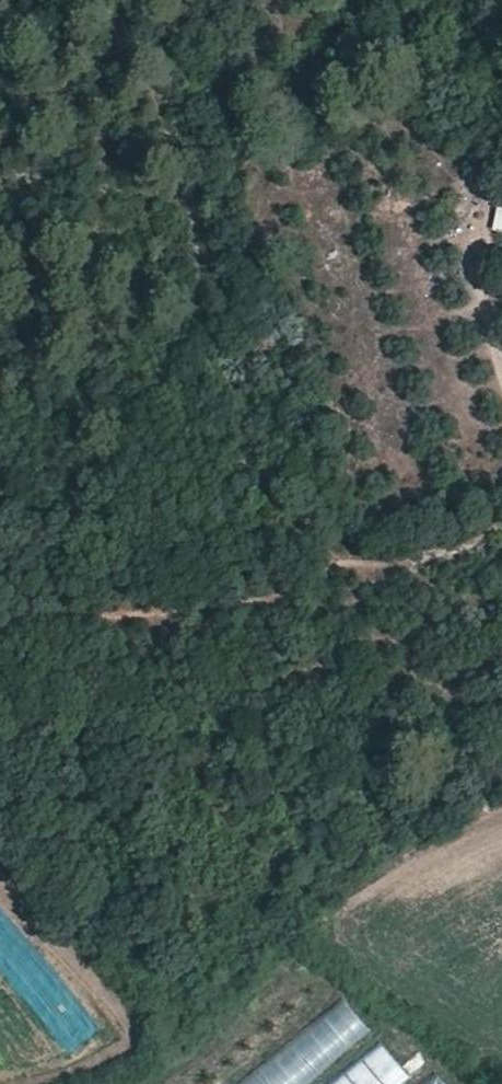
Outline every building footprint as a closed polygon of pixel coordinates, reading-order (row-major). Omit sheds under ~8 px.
[(371,1039),(349,1005),(225,1083),(226,1083),(300,1083),(371,1039)]
